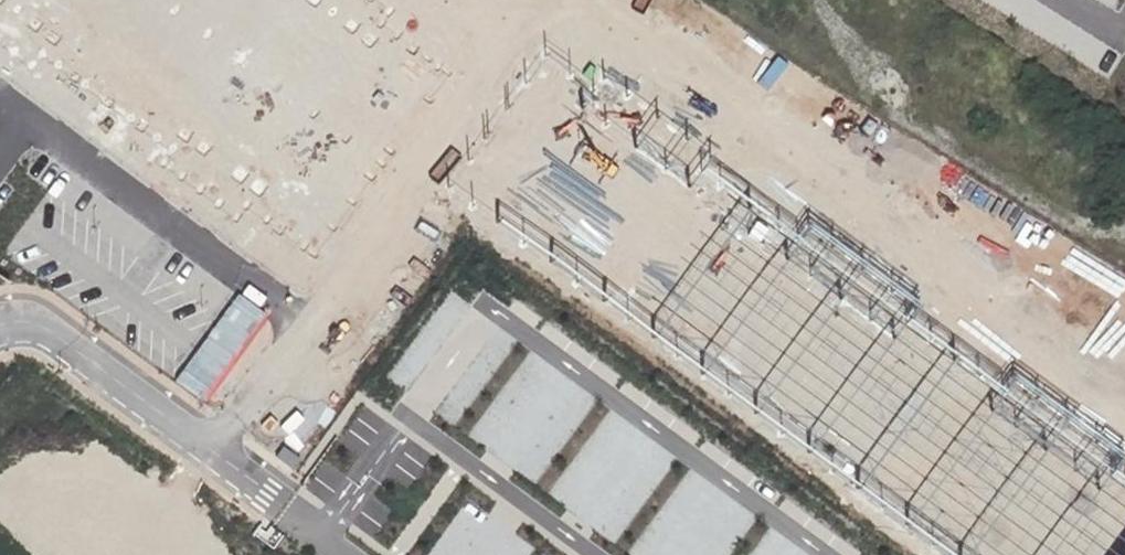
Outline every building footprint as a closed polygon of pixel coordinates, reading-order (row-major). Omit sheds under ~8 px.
[(316,256),(458,68),(367,0),(0,0),(0,19),(316,256)] [(448,187),(948,554),(1124,554),(1124,482),(546,55),(448,187)]
